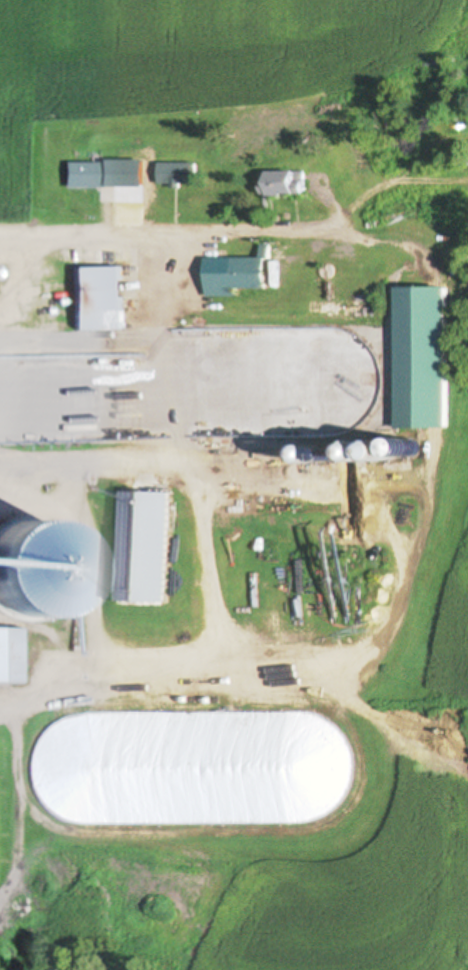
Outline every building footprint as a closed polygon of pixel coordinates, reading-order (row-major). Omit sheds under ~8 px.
[(64,186),(145,186),(145,164),(120,164),(120,160),(64,160),(64,186)] [(200,162),(163,162),(163,186),(200,186),(200,162)] [(299,170),(271,170),(271,181),(266,181),(266,193),(299,193),(299,170)] [(240,297),(241,289),(270,289),(270,246),(264,246),(264,257),(209,257),(209,297),(240,297)] [(74,330),(127,330),(126,267),(74,267),(74,330)] [(241,444),(302,443),(301,374),(240,375),(241,444)] [(416,456),(420,451),(418,449),(423,444),(417,439),(408,450),(416,456)] [(122,602),(170,602),(171,492),(122,492),(122,602)] [(0,544),(0,682),(21,682),(22,544),(0,544)]
